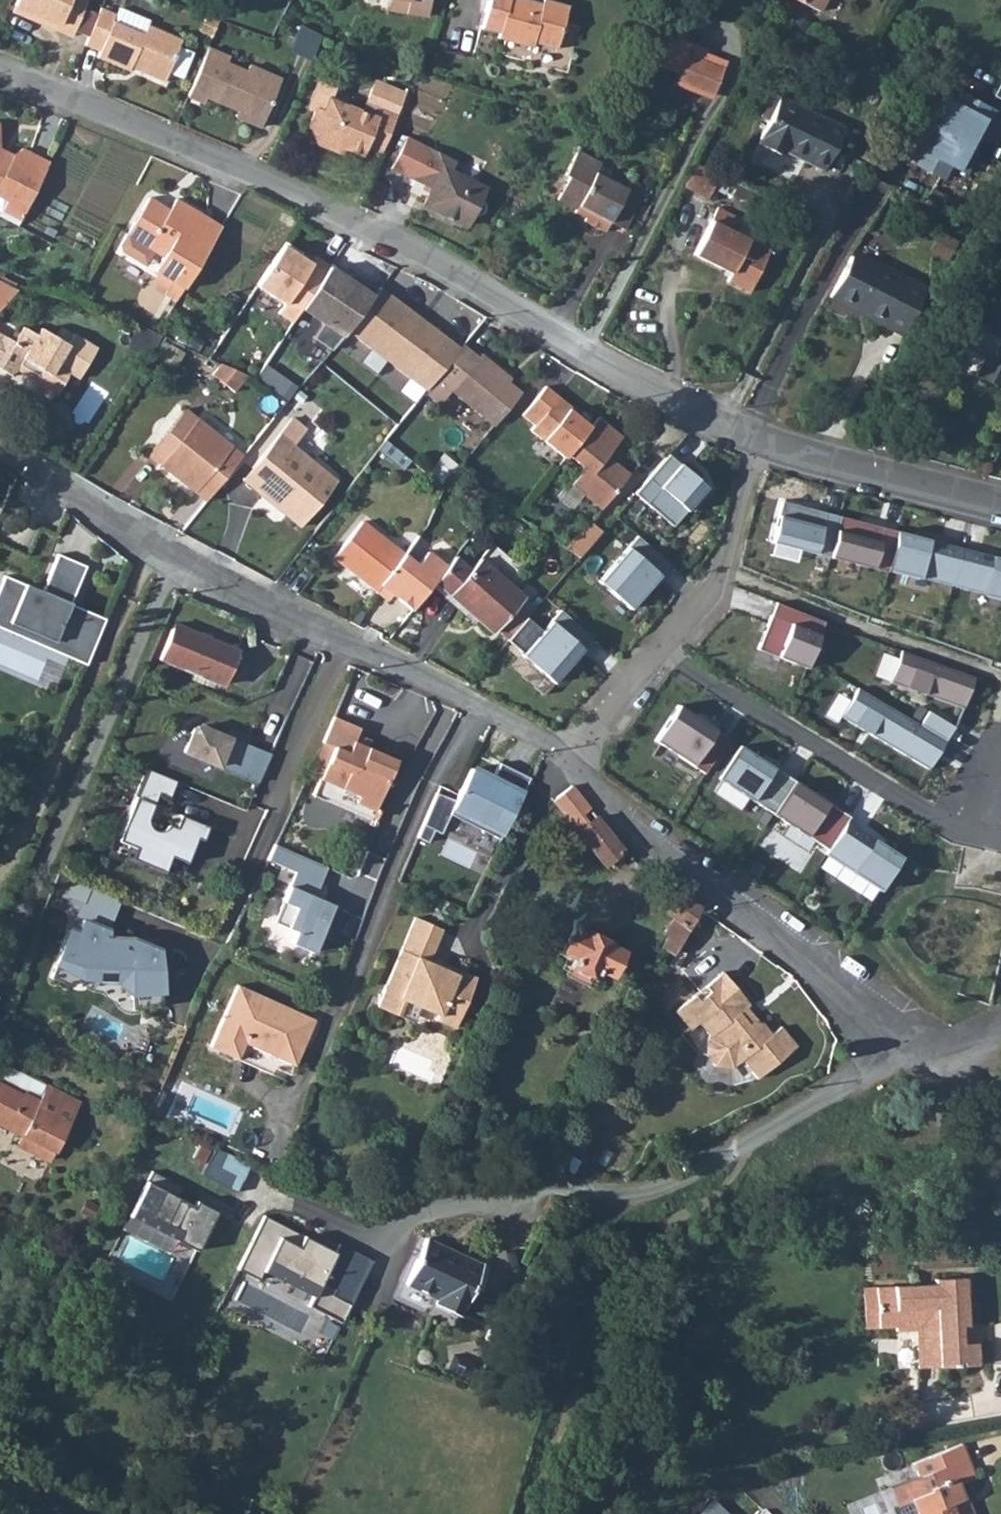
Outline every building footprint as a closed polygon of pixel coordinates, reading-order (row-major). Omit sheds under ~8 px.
[(9,3),(52,21),(50,28),(66,35),(81,0),(10,0),(9,3)] [(390,0),(408,3),(407,13),(427,16),(430,0),(389,0),(390,0)] [(479,27),(496,32),(494,37),(530,48),(531,43),(551,49),(565,5),(548,0),(487,0),(479,27)] [(815,12),(822,0),(792,0),(815,12)] [(96,5),(81,42),(96,49),(93,56),(124,70),(128,61),(141,67),(140,71),(159,79),(177,37),(142,22),(138,32),(108,19),(112,13),(96,5)] [(112,13),(108,19),(138,32),(142,22),(143,20),(114,7),(112,13)] [(682,37),(668,31),(649,45),(642,57),(675,71),(672,80),(710,96),(723,66),(702,57),(703,53),(679,43),(682,37)] [(203,44),(184,92),(201,98),(203,92),(236,104),(238,99),(246,102),(242,113),(259,120),(278,72),(245,60),(242,67),(222,59),(224,52),(203,44)] [(330,84),(316,78),(305,101),(312,105),(320,108),(326,93),(330,84)] [(312,140),(328,147),(333,137),(344,142),(342,145),(358,152),(363,141),(380,149),(396,112),(403,94),(374,81),(362,109),(326,93),(320,108),(312,105),(304,123),(312,140)] [(995,110),(959,92),(953,103),(944,99),(937,112),(934,111),(926,125),(928,126),(974,150),(995,110)] [(757,141),(755,145),(776,155),(778,150),(799,161),(819,170),(840,128),(776,96),(755,139),(757,141)] [(940,97),(934,111),(937,112),(944,99),(940,97)] [(924,148),(916,165),(943,179),(950,166),(965,173),(977,151),(974,150),(928,126),(918,145),(924,148)] [(422,144),(406,175),(429,188),(421,203),(464,226),(470,214),(472,215),(474,216),(477,216),(480,214),(483,211),(484,208),(484,205),(483,203),(481,200),(479,198),(484,187),(441,163),(444,156),(422,144)] [(44,164),(45,162),(19,149),(16,151),(11,154),(0,149),(0,200),(4,202),(21,211),(27,200),(44,164)] [(568,177),(556,199),(576,211),(579,206),(624,230),(647,187),(630,178),(625,188),(596,172),(588,156),(577,150),(564,174),(568,177)] [(768,187),(774,169),(746,160),(741,178),(768,187)] [(694,166),(681,190),(682,191),(706,203),(719,179),(695,167),(694,166)] [(4,202),(0,210),(17,219),(21,211),(4,202)] [(148,203),(132,232),(136,234),(199,265),(206,253),(192,244),(206,222),(175,202),(167,215),(148,203)] [(762,248),(737,234),(743,222),(720,209),(695,257),(730,275),(726,281),(749,293),(770,252),(762,248)] [(220,230),(206,222),(192,244),(206,253),(220,230)] [(743,222),(737,234),(762,248),(769,235),(743,222)] [(132,232),(127,240),(132,242),(136,234),(132,232)] [(136,234),(132,242),(154,256),(163,262),(155,276),(183,293),(199,265),(136,234)] [(132,242),(127,240),(121,250),(122,255),(145,269),(154,256),(132,242)] [(302,251),(285,241),(257,285),(284,303),(278,312),(291,321),(295,317),(301,307),(329,264),(316,256),(311,263),(300,255),(302,251)] [(851,254),(831,295),(855,308),(856,304),(904,328),(925,286),(889,268),(887,272),(851,254)] [(353,323),(379,289),(355,274),(351,280),(343,274),(345,272),(330,263),(329,264),(301,307),(322,321),(311,337),(332,350),(335,346),(340,340),(353,323)] [(19,288),(0,278),(0,310),(19,288)] [(951,337),(984,355),(975,373),(1000,386),(1000,314),(971,298),(951,337)] [(12,376),(15,371),(56,394),(68,373),(79,379),(96,348),(74,336),(67,346),(38,329),(34,336),(21,329),(13,342),(0,334),(0,369),(12,376)] [(466,345),(438,378),(490,420),(517,386),(506,377),(509,373),(484,353),(480,357),(466,345)] [(233,371),(219,364),(210,375),(232,392),(245,376),(233,371)] [(291,397),(296,386),(264,369),(259,379),(291,397)] [(517,386),(490,420),(496,425),(524,392),(517,386)] [(534,431),(566,458),(569,455),(593,425),(574,409),(576,406),(551,386),(526,415),(538,425),(534,431)] [(183,410),(146,456),(158,466),(195,420),(183,410)] [(593,425),(569,455),(581,464),(612,425),(601,416),(593,425)] [(195,420),(158,466),(202,503),(241,457),(195,420)] [(612,425),(581,464),(585,469),(571,486),(601,510),(631,474),(618,463),(611,464),(606,460),(625,436),(612,425)] [(280,431),(248,471),(267,486),(258,497),(295,528),(332,484),(290,449),(294,443),(280,431)] [(706,487),(668,454),(634,493),(672,526),(706,487)] [(248,471),(239,482),(258,497),(267,486),(248,471)] [(780,501),(770,542),(886,572),(887,569),(1000,598),(1000,558),(780,501)] [(563,549),(577,560),(601,531),(587,519),(563,549)] [(331,558),(355,577),(383,542),(360,523),(331,558)] [(669,564),(637,536),(598,581),(630,609),(669,564)] [(383,542),(355,577),(385,602),(390,596),(408,612),(432,582),(443,569),(424,554),(413,566),(383,542)] [(0,588),(0,628),(86,666),(106,620),(72,605),(85,569),(58,556),(42,593),(4,578),(0,588)] [(443,569),(432,582),(493,634),(523,599),(479,561),(471,571),(453,557),(443,569)] [(824,621),(775,602),(757,649),(805,668),(824,621)] [(553,683),(592,637),(560,610),(520,655),(553,683)] [(173,625),(158,660),(221,687),(237,651),(173,625)] [(974,677),(901,650),(889,682),(962,708),(974,677)] [(840,717),(928,769),(953,727),(928,711),(919,725),(858,688),(840,717)] [(728,738),(677,705),(654,740),(704,773),(728,738)] [(326,729),(321,738),(332,744),(335,745),(345,723),(331,717),(326,729)] [(320,777),(313,792),(363,814),(392,758),(353,740),(358,729),(345,723),(335,745),(320,777)] [(195,724),(183,756),(260,785),(272,754),(195,724)] [(321,738),(307,770),(318,776),(332,744),(321,738)] [(318,776),(311,790),(313,792),(320,777),(335,745),(332,744),(318,776)] [(741,746),(719,779),(828,850),(825,854),(879,889),(901,856),(846,821),(849,817),(741,746)] [(392,758),(363,814),(369,817),(396,760),(392,758)] [(174,781),(145,769),(116,841),(133,848),(128,859),(162,873),(168,856),(184,863),(194,838),(200,841),(206,827),(178,815),(173,828),(165,824),(165,826),(161,830),(156,831),(151,830),(147,826),(146,821),(146,817),(156,793),(168,798),(174,781)] [(588,806),(572,786),(559,796),(576,817),(588,806)] [(623,849),(597,816),(578,831),(604,865),(608,862),(612,866),(622,859),(618,853),(623,849)] [(290,943),(318,952),(338,907),(316,895),(327,870),(274,844),(265,861),(293,875),(281,904),(294,909),(287,930),(294,934),(290,943)] [(701,907),(667,883),(654,902),(675,917),(667,932),(669,934),(662,946),(675,954),(701,907)] [(376,1006),(396,1015),(404,1000),(438,1015),(436,1020),(454,1028),(477,977),(445,963),(444,968),(431,963),(445,930),(416,918),(376,1006)] [(564,980),(560,989),(582,1000),(587,991),(591,993),(602,972),(611,976),(624,951),(610,943),(611,942),(589,931),(588,933),(575,926),(559,919),(547,944),(570,956),(560,978),(564,980)] [(69,930),(50,978),(71,987),(85,968),(103,969),(111,976),(129,976),(131,999),(141,1009),(163,1007),(160,982),(172,981),(170,954),(130,939),(106,937),(106,930),(82,920),(77,933),(69,930)] [(695,991),(675,1008),(690,1027),(700,1019),(708,1029),(706,1051),(716,1064),(732,1065),(744,1056),(759,1074),(797,1042),(781,1022),(770,1031),(760,1019),(752,1017),(747,1020),(739,1010),(749,1001),(722,969),(706,982),(710,987),(700,997),(695,991)] [(209,1045),(220,1049),(248,989),(237,984),(209,1045)] [(248,989),(220,1049),(237,1057),(244,1041),(293,1064),(313,1019),(248,989)] [(141,1009),(131,999),(132,1010),(141,1009)] [(404,1000),(396,1015),(431,1030),(436,1020),(438,1015),(404,1000)] [(11,1065),(2,1082),(38,1102),(48,1085),(11,1065)] [(2,1082),(0,1081),(0,1120),(21,1131),(21,1142),(51,1158),(81,1104),(48,1085),(38,1102),(2,1082)] [(238,1191),(251,1163),(215,1146),(201,1174),(238,1191)] [(185,1185),(153,1169),(132,1209),(178,1234),(176,1238),(197,1249),(211,1223),(216,1225),(223,1213),(197,1199),(194,1204),(179,1196),(185,1185)] [(339,1323),(372,1261),(339,1243),(335,1252),(264,1215),(236,1268),(258,1279),(264,1266),(313,1292),(307,1305),(339,1323)] [(428,1236),(406,1281),(439,1297),(436,1303),(461,1315),(483,1268),(452,1253),(454,1248),(428,1236)] [(935,1286),(877,1289),(879,1330),(897,1329),(897,1333),(916,1332),(919,1370),(979,1366),(978,1344),(962,1344),(961,1327),(969,1326),(966,1279),(935,1281),(935,1286)] [(961,1486),(975,1480),(962,1445),(914,1464),(919,1477),(892,1488),(899,1506),(892,1509),(894,1513),(971,1513),(961,1486)] [(700,1513),(722,1513),(712,1503),(700,1513)]
